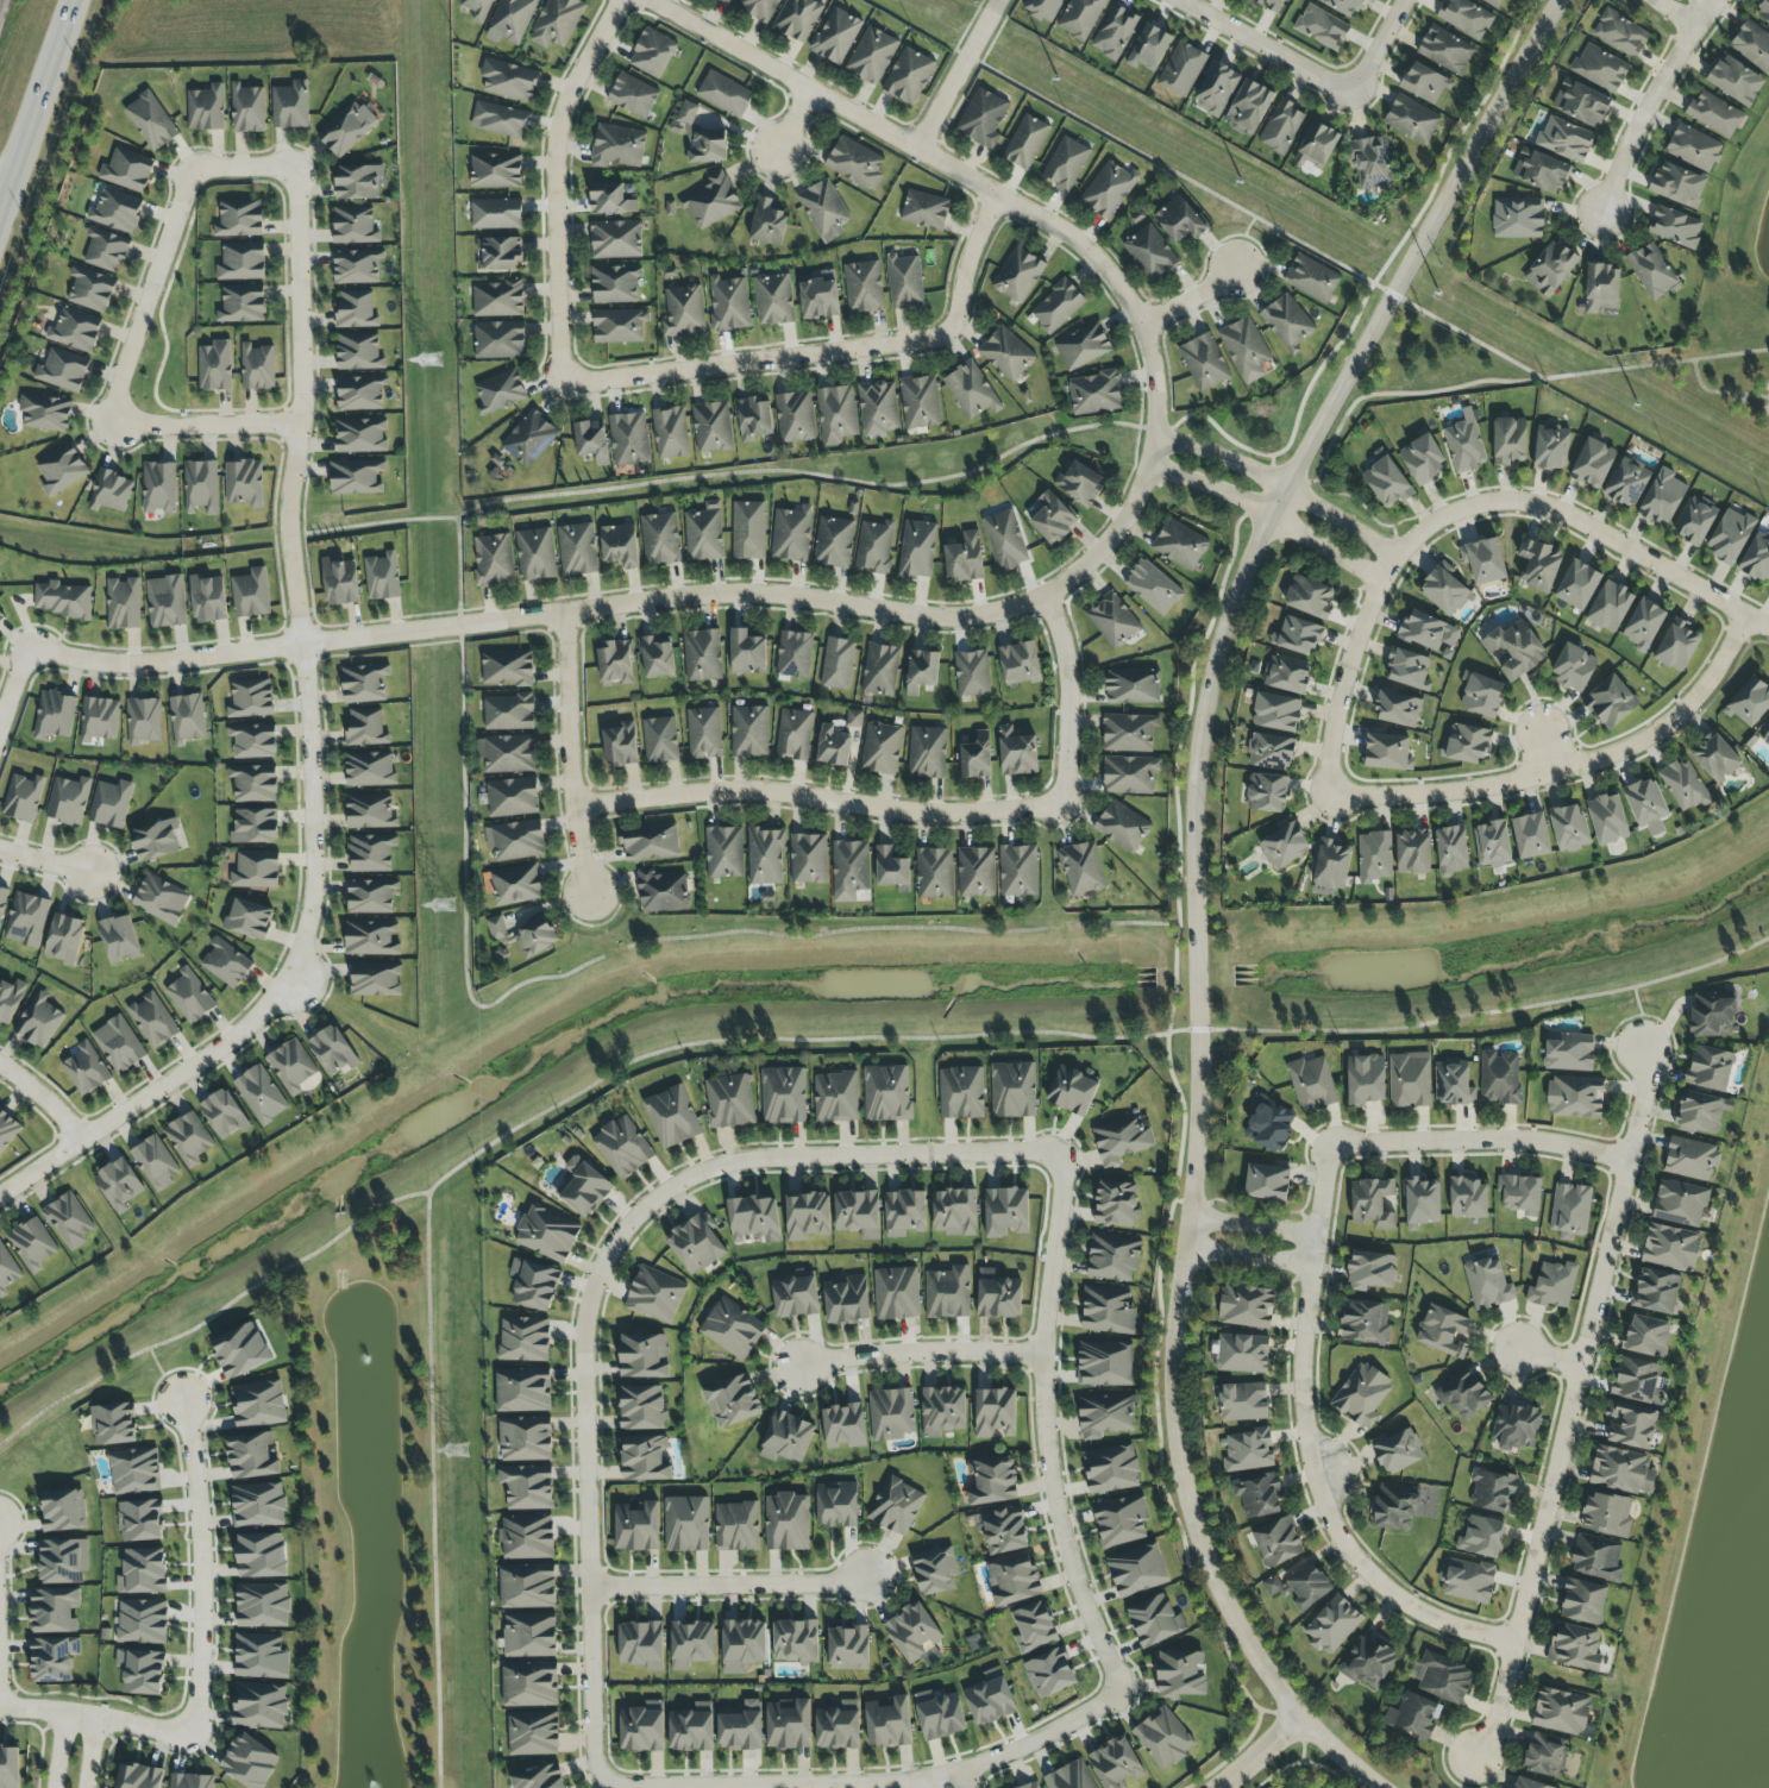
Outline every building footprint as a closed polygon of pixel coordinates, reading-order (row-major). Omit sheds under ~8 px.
[(455,4),(474,13),(471,20),(483,25),(493,0),(457,0),(455,4)] [(484,39),(498,44),(500,39),(520,47),(538,0),(499,0),(484,39)] [(546,50),(550,42),(564,49),(586,3),(579,0),(548,0),(528,41),(546,50)] [(767,25),(780,0),(739,0),(735,9),(767,25)] [(824,6),(811,0),(786,0),(772,29),(804,45),(824,6)] [(1021,10),(1050,25),(1064,0),(1027,0),(1021,10)] [(1057,30),(1088,42),(1104,0),(1069,0),(1057,30)] [(1277,15),(1286,0),(1253,0),(1252,2),(1277,15)] [(1352,20),(1364,0),(1316,0),(1352,20)] [(1480,42),(1495,15),(1466,0),(1444,0),(1435,18),(1480,42)] [(1498,10),(1504,0),(1481,0),(1498,10)] [(1768,26),(1768,0),(1764,0),(1754,11),(1768,26)] [(1140,17),(1114,3),(1090,48),(1116,62),(1140,17)] [(1351,26),(1308,3),(1294,30),(1337,53),(1351,26)] [(840,67),(864,22),(834,6),(809,51),(840,67)] [(1651,31),(1604,10),(1591,38),(1638,59),(1651,31)] [(1768,74),(1768,36),(1746,20),(1728,46),(1768,74)] [(1173,36),(1147,23),(1125,64),(1136,69),(1139,65),(1154,73),(1173,36)] [(1476,48),(1431,24),(1416,53),(1461,77),(1476,48)] [(899,39),(865,26),(846,72),(880,86),(899,39)] [(662,79),(676,41),(643,28),(629,67),(662,79)] [(1156,83),(1185,99),(1209,56),(1179,40),(1156,83)] [(1630,63),(1583,44),(1571,74),(1618,93),(1630,63)] [(881,90),(913,107),(937,62),(904,45),(881,90)] [(1750,108),(1766,78),(1722,54),(1706,83),(1750,108)] [(531,104),(539,72),(485,59),(480,77),(486,78),(483,92),(531,104)] [(1240,74),(1212,61),(1193,107),(1221,119),(1240,74)] [(1449,92),(1455,82),(1411,61),(1398,87),(1434,105),(1442,89),(1449,92)] [(695,95),(740,121),(754,95),(710,69),(695,95)] [(607,104),(648,119),(659,89),(618,74),(607,104)] [(1254,138),(1274,92),(1244,79),(1224,125),(1254,138)] [(309,128),(308,80),(292,80),(292,87),(271,87),(273,129),(309,128)] [(264,88),(240,89),(239,82),(231,82),(232,133),(265,133),(264,88)] [(224,130),(223,83),(210,83),(210,91),(187,91),(188,131),(224,130)] [(1598,129),(1611,98),(1574,83),(1572,88),(1561,83),(1551,109),(1598,129)] [(993,150),(1000,135),(996,133),(1010,103),(976,87),(955,132),(993,150)] [(1685,115),(1730,141),(1745,115),(1700,89),(1685,115)] [(152,153),(179,135),(150,91),(123,108),(152,153)] [(1382,123),(1426,147),(1442,118),(1398,94),(1382,123)] [(1304,114),(1292,109),(1295,104),(1280,97),(1259,144),(1285,156),(1304,114)] [(355,98),(316,136),(338,160),(378,123),(355,98)] [(726,131),(692,131),(692,126),(699,106),(684,100),(675,123),(687,128),(688,163),(727,163),(726,131)] [(521,140),(528,113),(477,101),(470,127),(521,140)] [(1001,158),(1027,172),(1051,127),(1025,113),(1001,158)] [(1583,164),(1595,135),(1548,116),(1536,145),(1583,164)] [(1292,160),(1320,175),(1341,135),(1313,120),(1292,160)] [(1724,145),(1678,123),(1665,152),(1710,173),(1724,145)] [(609,163),(640,168),(646,132),(597,124),(590,166),(607,169),(609,163)] [(884,158),(841,135),(824,166),(874,194),(883,176),(877,173),(884,158)] [(1091,149),(1061,135),(1040,181),(1071,194),(1091,149)] [(1390,187),(1388,138),(1354,139),(1355,188),(1390,187)] [(144,195),(155,161),(115,147),(109,167),(102,165),(97,179),(144,195)] [(1559,197),(1570,165),(1522,147),(1511,179),(1559,197)] [(471,154),(470,187),(520,189),(521,156),(471,154)] [(1133,169),(1129,175),(1108,159),(1078,201),(1108,222),(1141,175),(1133,169)] [(1697,210),(1708,178),(1660,161),(1649,193),(1697,210)] [(385,166),(335,167),(336,200),(378,200),(378,189),(385,188),(385,166)] [(706,178),(710,185),(678,201),(683,211),(688,209),(699,231),(743,209),(723,170),(706,178)] [(795,196),(823,245),(845,233),(841,226),(852,220),(828,177),(795,196)] [(590,215),(637,214),(637,200),(624,201),(624,183),(590,184),(590,215)] [(89,209),(85,221),(132,235),(143,200),(103,188),(96,211),(89,209)] [(943,232),(951,200),(908,189),(900,221),(943,232)] [(1197,240),(1210,225),(1177,193),(1153,219),(1178,243),(1189,232),(1197,240)] [(782,247),(788,214),(773,211),(775,200),(757,196),(749,241),(782,247)] [(472,200),(472,229),(522,228),(521,199),(472,200)] [(1544,239),(1544,199),(1493,199),(1493,239),(1544,239)] [(263,236),(262,200),(220,201),(220,226),(213,226),(214,237),(263,236)] [(1647,234),(1694,250),(1704,221),(1657,205),(1647,234)] [(374,229),(373,207),(333,208),(334,244),(380,243),(380,229),(374,229)] [(640,221),(591,222),(591,259),(641,258),(640,221)] [(1151,283),(1179,261),(1149,223),(1121,245),(1151,283)] [(83,262),(117,274),(129,241),(89,226),(86,236),(91,238),(83,262)] [(477,272),(517,271),(517,263),(522,263),(521,238),(476,239),(477,272)] [(1579,258),(1553,238),(1522,279),(1549,299),(1579,258)] [(1625,258),(1651,302),(1679,285),(1653,241),(1625,258)] [(216,266),(217,281),(265,280),(264,244),(223,244),(223,266),(216,266)] [(1046,265),(1016,245),(990,286),(1021,306),(1046,265)] [(385,251),(333,252),(334,284),(379,284),(379,259),(385,259),(385,251)] [(1282,282),(1327,306),(1342,276),(1297,253),(1282,282)] [(889,309),(923,308),(921,257),(896,258),(896,254),(886,255),(889,309)] [(849,315),(885,310),(878,260),(842,265),(849,315)] [(1619,310),(1620,270),(1611,270),(1611,265),(1587,264),(1585,314),(1599,315),(1600,310),(1619,310)] [(105,315),(117,281),(73,265),(69,276),(76,278),(67,301),(105,315)] [(636,303),(635,276),(642,276),(642,266),(592,267),(593,304),(636,303)] [(839,317),(835,272),(798,275),(802,321),(839,317)] [(747,279),(719,280),(719,275),(709,276),(713,331),(750,329),(747,279)] [(756,325),(793,324),(791,275),(754,276),(756,325)] [(1029,312),(1050,335),(1087,301),(1066,278),(1029,312)] [(474,317),(524,316),(523,282),(473,283),(474,317)] [(222,287),(222,310),(216,310),(217,323),(265,322),(264,285),(222,287)] [(706,333),(700,285),(664,289),(668,320),(661,321),(663,338),(706,333)] [(372,291),(336,292),(337,328),(379,327),(379,317),(373,317),(372,291)] [(1318,324),(1283,291),(1258,318),(1292,351),(1318,324)] [(91,356),(104,322),(61,305),(47,339),(91,356)] [(643,342),(642,323),(651,322),(650,310),(593,311),(594,344),(643,342)] [(1266,375),(1261,365),(1272,359),(1249,315),(1217,332),(1245,386),(1266,375)] [(1113,351),(1099,321),(1053,343),(1067,373),(1113,351)] [(474,323),(475,360),(525,359),(524,322),(474,323)] [(976,351),(1012,384),(1037,358),(1001,324),(976,351)] [(386,369),(385,357),(378,358),(378,333),(336,334),(337,370),(386,369)] [(1211,333),(1178,346),(1197,393),(1230,379),(1211,333)] [(232,390),(230,341),(211,341),(211,347),(198,347),(199,392),(232,390)] [(241,343),(242,390),(274,389),(274,347),(251,348),(251,342),(241,343)] [(78,395),(91,361),(51,346),(43,368),(37,365),(32,378),(78,395)] [(990,407),(994,414),(1003,408),(971,360),(941,380),(968,421),(990,407)] [(528,400),(516,368),(474,384),(482,407),(477,408),(480,417),(528,400)] [(1068,378),(1073,416),(1123,409),(1117,371),(1068,378)] [(900,378),(903,429),(940,427),(937,376),(900,378)] [(337,377),(338,411),(382,410),(382,386),(389,386),(388,377),(337,377)] [(894,381),(857,385),(863,436),(899,433),(894,381)] [(816,389),(822,448),(843,446),(842,437),(858,436),(852,386),(816,389)] [(775,395),(780,444),(816,440),(811,392),(775,395)] [(18,412),(25,414),(23,427),(67,434),(72,401),(21,393),(18,412)] [(773,435),(769,398),(735,401),(740,444),(754,442),(754,437),(773,435)] [(729,402),(692,404),(695,453),(732,451),(729,402)] [(653,409),(656,459),(688,457),(685,407),(653,409)] [(1444,427),(1454,475),(1479,470),(1478,465),(1485,463),(1473,407),(1461,409),(1464,423),(1444,427)] [(499,444),(527,470),(560,434),(534,408),(499,444)] [(646,413),(610,415),(612,465),(649,463),(646,413)] [(1493,466),(1512,466),(1512,461),(1526,461),(1527,418),(1494,418),(1493,466)] [(385,452),(385,430),(387,429),(386,419),(335,420),(336,453),(385,452)] [(608,466),(606,421),(574,423),(576,456),(595,455),(596,467),(608,466)] [(1416,432),(1420,439),(1398,451),(1416,485),(1449,467),(1426,426),(1416,432)] [(1568,470),(1569,428),(1535,427),(1534,469),(1568,470)] [(1569,478),(1600,491),(1617,450),(1586,437),(1569,478)] [(40,487),(49,499),(90,473),(70,442),(35,465),(46,483),(40,487)] [(1361,473),(1385,512),(1414,494),(1390,455),(1361,473)] [(1604,497),(1634,509),(1650,470),(1620,457),(1604,497)] [(1053,486),(1088,508),(1106,480),(1071,458),(1053,486)] [(384,493),(383,483),(376,483),(376,472),(385,472),(385,460),(330,462),(330,495),(384,493)] [(218,516),(216,461),(184,462),(185,514),(194,514),(194,507),(205,507),(206,516),(218,516)] [(225,462),(226,504),(250,504),(250,510),(263,510),(261,461),(225,462)] [(176,463),(143,463),(142,514),(175,514),(176,463)] [(1638,514),(1669,527),(1687,486),(1672,479),(1675,473),(1660,466),(1638,514)] [(134,480),(98,469),(87,509),(97,512),(99,506),(124,513),(134,480)] [(1036,501),(1043,509),(1029,522),(1053,548),(1080,522),(1049,488),(1036,501)] [(1690,495),(1670,533),(1699,548),(1719,510),(1690,495)] [(722,560),(721,501),(705,501),(705,511),(685,512),(686,561),(722,560)] [(765,560),(766,502),(733,502),(731,559),(765,560)] [(773,507),(772,560),(809,561),(811,508),(773,507)] [(980,520),(998,575),(1017,569),(1016,564),(1028,560),(1012,509),(980,520)] [(1733,566),(1757,520),(1745,514),(1743,518),(1726,509),(1704,550),(1733,566)] [(640,516),(644,566),(681,562),(676,513),(640,516)] [(854,520),(818,517),(813,565),(849,569),(854,520)] [(1210,542),(1168,517),(1150,549),(1192,573),(1210,542)] [(860,520),(855,572),(889,575),(894,524),(860,520)] [(905,520),(936,525),(929,578),(915,576),(915,579),(897,577),(905,520)] [(599,573),(592,523),(556,528),(563,578),(599,573)] [(639,569),(635,524),(599,527),(603,564),(622,562),(623,570),(639,569)] [(558,577),(550,528),(514,533),(522,582),(558,577)] [(943,546),(947,578),(954,577),(954,583),(984,579),(978,529),(961,531),(964,544),(943,546)] [(1758,532),(1736,568),(1765,585),(1768,578),(1768,539),(1758,532)] [(511,535),(473,537),(476,587),(514,585),(511,535)] [(1475,587),(1508,579),(1498,537),(1458,547),(1462,566),(1469,564),(1475,587)] [(1549,594),(1564,551),(1523,537),(1516,556),(1527,560),(1519,583),(1549,594)] [(367,601),(400,599),(397,551),(385,551),(386,558),(364,559),(367,601)] [(323,560),(326,606),(359,604),(355,557),(323,560)] [(1122,582),(1162,618),(1184,594),(1144,557),(1122,582)] [(1554,599),(1585,612),(1602,572),(1571,559),(1554,599)] [(1417,593),(1453,619),(1473,592),(1437,566),(1417,593)] [(266,567),(250,568),(251,576),(231,577),(234,618),(269,616),(266,567)] [(1282,604),(1324,621),(1336,591),(1295,574),(1282,604)] [(223,577),(201,579),(200,575),(190,576),(195,624),(227,621),(223,577)] [(186,626),(183,577),(147,579),(149,628),(186,626)] [(107,629),(140,629),(139,578),(106,579),(107,629)] [(1636,594),(1607,579),(1585,619),(1614,635),(1636,594)] [(91,587),(59,586),(59,583),(35,582),(34,610),(52,610),(52,618),(90,619),(91,587)] [(1141,630),(1113,590),(1084,612),(1112,651),(1141,630)] [(1667,611),(1640,598),(1621,638),(1637,645),(1634,650),(1646,656),(1667,611)] [(1460,627),(1412,612),(1409,621),(1402,619),(1396,639),(1438,652),(1441,644),(1454,648),(1460,627)] [(1322,627),(1282,614),(1272,645),(1312,658),(1322,627)] [(1682,675),(1702,637),(1689,630),(1692,625),(1675,617),(1652,659),(1682,675)] [(1500,628),(1481,639),(1508,684),(1548,659),(1524,620),(1502,633),(1500,628)] [(731,674),(766,674),(766,637),(748,638),(747,629),(731,629),(731,674)] [(722,680),(720,630),(684,631),(685,682),(722,680)] [(812,633),(779,631),(777,676),(809,678),(812,633)] [(642,678),(674,677),(673,644),(657,644),(657,637),(641,637),(642,678)] [(855,640),(826,637),(821,688),(850,690),(855,640)] [(632,685),(630,641),(598,642),(600,686),(632,685)] [(1042,681),(1034,641),(998,648),(1006,689),(1042,681)] [(1582,693),(1599,659),(1566,642),(1549,677),(1582,693)] [(901,648),(868,643),(860,692),(892,697),(901,648)] [(1388,680),(1428,693),(1432,682),(1424,680),(1431,659),(1393,646),(1386,667),(1391,669),(1388,680)] [(937,687),(939,652),(909,650),(906,696),(918,697),(919,685),(937,687)] [(989,695),(988,651),(955,653),(957,697),(989,695)] [(482,686),(532,687),(533,652),(482,652),(482,686)] [(1305,696),(1312,665),(1270,655),(1263,686),(1305,696)] [(386,702),(385,676),(391,676),(390,665),(342,667),(343,703),(386,702)] [(1104,703),(1159,705),(1160,671),(1105,669),(1104,703)] [(1495,720),(1507,686),(1465,670),(1461,681),(1467,683),(1459,707),(1495,720)] [(1581,702),(1609,732),(1640,704),(1613,673),(1581,702)] [(1768,709),(1768,688),(1752,675),(1725,707),(1752,730),(1768,709)] [(273,716),(272,680),(231,681),(232,706),(227,706),(227,718),(273,716)] [(40,690),(32,740),(45,742),(46,734),(69,739),(77,696),(40,690)] [(1416,728),(1422,698),(1380,690),(1374,720),(1416,728)] [(1296,733),(1302,700),(1256,693),(1251,726),(1296,733)] [(168,698),(176,748),(185,747),(184,741),(207,738),(201,694),(168,698)] [(485,731),(534,729),(533,695),(484,697),(485,731)] [(119,700),(82,698),(80,745),(91,745),(91,739),(117,740),(119,700)] [(127,699),(128,747),(140,746),(140,742),(161,741),(160,698),(127,699)] [(768,706),(731,707),(731,757),(768,757),(768,706)] [(721,759),(720,708),(687,709),(689,760),(721,759)] [(382,709),(346,710),(347,746),(390,745),(390,734),(383,734),(382,709)] [(811,712),(778,710),(776,759),(809,761),(811,712)] [(862,728),(862,711),(847,711),(846,727),(862,728)] [(1153,753),(1153,728),(1160,728),(1160,716),(1103,715),(1102,752),(1153,753)] [(643,719),(645,763),(678,761),(675,718),(643,719)] [(901,727),(864,723),(860,772),(897,775),(901,727)] [(1439,758),(1484,766),(1491,731),(1452,723),(1447,747),(1442,746),(1439,758)] [(638,764),(635,724),(603,727),(605,766),(638,764)] [(234,759),(276,758),(275,725),(228,726),(228,741),(233,741),(234,759)] [(1013,725),(999,725),(1000,775),(1037,774),(1036,735),(1014,736),(1013,725)] [(815,763),(847,767),(852,731),(820,727),(815,763)] [(946,728),(909,728),(908,778),(945,778),(946,728)] [(975,730),(976,744),(959,745),(961,779),(991,778),(989,730),(975,730)] [(1715,786),(1742,766),(1716,731),(1689,751),(1715,786)] [(1247,765),(1291,772),(1296,739),(1252,733),(1247,765)] [(1412,772),(1414,761),(1407,760),(1410,738),(1367,733),(1363,767),(1412,772)] [(534,736),(478,737),(478,762),(484,762),(485,773),(534,772),(534,736)] [(345,754),(346,787),(395,785),(393,753),(345,754)] [(1710,800),(1687,756),(1658,771),(1681,816),(1710,800)] [(1153,794),(1153,772),(1161,772),(1161,758),(1104,757),(1103,794),(1153,794)] [(276,766),(227,767),(227,779),(234,778),(234,803),(276,802),(276,766)] [(1284,813),(1287,777),(1249,773),(1246,810),(1284,813)] [(44,778),(35,775),(34,781),(11,776),(2,817),(34,824),(44,778)] [(81,826),(91,779),(80,777),(79,783),(54,777),(45,818),(81,826)] [(1650,838),(1665,832),(1660,820),(1669,816),(1654,777),(1622,790),(1639,831),(1646,828),(1650,838)] [(486,780),(487,817),(538,815),(536,779),(486,780)] [(123,830),(134,783),(118,780),(116,785),(97,781),(87,822),(123,830)] [(1618,793),(1585,802),(1598,847),(1631,837),(1618,793)] [(348,829),(395,828),(394,795),(347,796),(348,829)] [(1093,833),(1136,853),(1151,821),(1108,801),(1093,833)] [(1549,810),(1557,853),(1590,847),(1582,804),(1549,810)] [(230,844),(277,843),(277,810),(235,810),(235,832),(230,832),(230,844)] [(1520,861),(1552,854),(1543,812),(1510,820),(1520,861)] [(1281,830),(1257,843),(1273,872),(1311,851),(1291,815),(1277,823),(1281,830)] [(139,863),(184,850),(174,818),(130,832),(139,863)] [(491,825),(495,861),(544,856),(541,820),(491,825)] [(1473,826),(1479,868),(1512,863),(1506,821),(1473,826)] [(680,857),(677,825),(621,829),(624,862),(680,857)] [(1463,826),(1434,830),(1440,876),(1470,872),(1463,826)] [(742,827),(706,828),(707,878),(743,877),(742,827)] [(749,886),(783,885),(782,829),(747,830),(749,886)] [(1396,831),(1397,875),(1430,874),(1430,830),(1396,831)] [(1359,882),(1392,882),(1391,832),(1357,833),(1359,882)] [(391,873),(392,847),(398,847),(398,836),(350,835),(349,872),(391,873)] [(827,883),(826,835),(790,835),(791,884),(827,883)] [(1351,848),(1338,846),(1339,841),(1318,838),(1312,894),(1330,896),(1331,888),(1346,889),(1351,848)] [(1106,889),(1094,840),(1058,849),(1070,898),(1106,889)] [(870,891),(869,841),(832,842),(833,902),(856,902),(856,891),(870,891)] [(910,886),(909,859),(892,859),(892,845),(875,845),(876,886),(910,886)] [(1036,845),(999,846),(1000,896),(1037,896),(1036,845)] [(994,848),(958,848),(959,897),(995,896),(994,848)] [(916,849),(917,899),(953,899),(953,849),(916,849)] [(278,889),(279,853),(234,851),(232,888),(278,889)] [(495,907),(543,899),(537,863),(489,871),(495,907)] [(638,870),(640,912),(689,910),(687,873),(653,874),(653,870),(638,870)] [(175,927),(191,894),(147,872),(131,906),(175,927)] [(348,913),(393,914),(393,890),(400,890),(400,881),(348,880),(348,913)] [(50,900),(14,891),(2,939),(38,948),(50,900)] [(264,942),(274,910),(230,897),(227,908),(229,909),(223,929),(264,942)] [(86,922),(54,913),(43,957),(74,965),(86,922)] [(111,967),(143,956),(128,913),(96,924),(111,967)] [(493,943),(508,937),(500,915),(485,921),(493,943)] [(558,944),(547,916),(511,931),(523,958),(558,944)] [(344,954),(400,956),(401,943),(390,943),(390,933),(398,934),(399,923),(346,921),(344,954)] [(254,964),(215,936),(209,944),(213,947),(200,965),(234,990),(254,964)] [(351,963),(350,997),(399,997),(399,975),(402,975),(402,964),(351,963)] [(191,1026),(217,1005),(188,969),(162,989),(191,1026)] [(28,985),(17,980),(14,986),(0,979),(0,1024),(8,1028),(28,985)] [(65,1015),(45,1002),(49,997),(39,990),(12,1030),(42,1051),(65,1015)] [(151,1051),(180,1035),(155,991),(127,1006),(151,1051)] [(1735,1036),(1734,992),(1695,993),(1695,1007),(1690,1007),(1691,1037),(1735,1036)] [(90,1034),(117,1076),(148,1056),(120,1014),(90,1034)] [(306,1042),(331,1079),(359,1061),(334,1023),(306,1042)] [(1593,1072),(1594,1035),(1547,1033),(1546,1070),(1593,1072)] [(289,1095),(320,1076),(295,1037),(265,1057),(289,1095)] [(60,1064),(81,1098),(112,1079),(87,1039),(76,1045),(80,1051),(60,1064)] [(1736,1054),(1695,1044),(1685,1084),(1726,1094),(1736,1054)] [(1519,1105),(1520,1053),(1498,1053),(1498,1051),(1481,1051),(1480,1101),(1501,1101),(1501,1105),(1519,1105)] [(1389,1054),(1390,1108),(1430,1107),(1429,1053),(1389,1054)] [(1301,1114),(1339,1103),(1325,1054),(1287,1065),(1301,1114)] [(1347,1056),(1348,1107),(1365,1107),(1365,1102),(1385,1102),(1384,1056),(1347,1056)] [(1468,1061),(1435,1062),(1436,1105),(1475,1104),(1475,1089),(1469,1089),(1468,1061)] [(1036,1117),(1035,1063),(990,1064),(992,1119),(1036,1117)] [(233,1080),(261,1127),(289,1110),(261,1064),(233,1080)] [(1084,1118),(1099,1082),(1059,1065),(1044,1102),(1084,1118)] [(864,1067),(865,1122),(910,1121),(909,1066),(864,1067)] [(983,1067),(939,1068),(941,1119),(984,1118),(983,1067)] [(805,1068),(761,1069),(763,1125),(806,1124),(805,1068)] [(814,1073),(815,1123),(858,1122),(858,1073),(814,1073)] [(703,1080),(711,1130),(756,1123),(748,1074),(703,1080)] [(1603,1119),(1604,1079),(1548,1077),(1547,1117),(1603,1119)] [(641,1101),(663,1151),(703,1134),(681,1084),(641,1101)] [(222,1143),(250,1125),(226,1087),(198,1105),(222,1143)] [(1732,1101),(1687,1092),(1685,1102),(1679,1101),(1674,1129),(1718,1137),(1723,1108),(1730,1110),(1732,1101)] [(1281,1155),(1299,1115),(1259,1096),(1240,1137),(1281,1155)] [(22,1126),(0,1109),(0,1155),(22,1126)] [(187,1171),(199,1164),(195,1158),(214,1147),(194,1111),(163,1128),(187,1171)] [(1156,1147),(1146,1112),(1091,1128),(1103,1169),(1121,1164),(1119,1158),(1156,1147)] [(589,1140),(622,1182),(656,1155),(624,1114),(589,1140)] [(182,1175),(156,1134),(128,1151),(155,1193),(182,1175)] [(1663,1172),(1709,1182),(1712,1168),(1717,1170),(1722,1148),(1670,1137),(1663,1172)] [(569,1172),(553,1196),(589,1220),(613,1182),(573,1156),(564,1169),(569,1172)] [(116,1213),(146,1194),(123,1157),(93,1177),(116,1213)] [(1286,1203),(1291,1169),(1247,1163),(1242,1196),(1286,1203)] [(1488,1218),(1487,1185),(1477,1185),(1476,1176),(1449,1177),(1451,1219),(1488,1218)] [(1541,1177),(1498,1176),(1497,1192),(1503,1192),(1502,1210),(1524,1211),(1524,1217),(1540,1218),(1541,1177)] [(1405,1225),(1440,1224),(1440,1181),(1424,1182),(1424,1178),(1404,1178),(1405,1225)] [(1709,1190),(1660,1179),(1651,1218),(1700,1229),(1709,1190)] [(1351,1181),(1352,1223),(1374,1223),(1375,1230),(1396,1230),(1395,1213),(1382,1213),(1382,1196),(1395,1196),(1395,1180),(1351,1181)] [(1095,1225),(1136,1227),(1136,1217),(1137,1217),(1139,1183),(1097,1181),(1095,1225)] [(1593,1188),(1556,1183),(1549,1231),(1586,1236),(1593,1188)] [(1029,1232),(1028,1189),(984,1190),(985,1239),(1006,1238),(1006,1232),(1029,1232)] [(975,1190),(932,1191),(933,1232),(944,1231),(944,1236),(977,1236),(975,1190)] [(70,1254),(87,1242),(83,1236),(95,1229),(70,1191),(41,1210),(70,1254)] [(885,1192),(886,1238),(904,1237),(904,1232),(926,1231),(925,1191),(885,1192)] [(878,1192),(835,1193),(835,1232),(860,1231),(861,1241),(879,1241),(878,1192)] [(830,1235),(829,1194),(786,1195),(787,1242),(807,1241),(807,1236),(830,1235)] [(727,1201),(732,1244),(744,1243),(743,1236),(763,1234),(764,1244),(781,1242),(776,1196),(727,1201)] [(565,1265),(582,1225),(531,1204),(514,1244),(565,1265)] [(727,1254),(701,1213),(664,1237),(690,1278),(727,1254)] [(29,1273),(59,1255),(37,1216),(6,1233),(29,1273)] [(1640,1261),(1692,1273),(1701,1235),(1650,1222),(1640,1261)] [(1138,1271),(1142,1240),(1092,1233),(1086,1277),(1131,1283),(1132,1270),(1138,1271)] [(1,1240),(0,1240),(0,1293),(23,1281),(1,1240)] [(1397,1256),(1352,1251),(1347,1290),(1366,1293),(1367,1286),(1393,1289),(1397,1256)] [(511,1303),(550,1313),(560,1271),(513,1258),(509,1276),(517,1278),(511,1303)] [(1566,1311),(1579,1265),(1565,1261),(1564,1267),(1542,1261),(1535,1288),(1528,1286),(1524,1300),(1566,1311)] [(687,1284),(640,1265),(623,1307),(670,1326),(687,1284)] [(968,1265),(951,1265),(952,1271),(924,1272),(925,1318),(970,1317),(968,1265)] [(919,1319),(917,1268),(874,1270),(876,1321),(919,1319)] [(1020,1319),(1022,1279),(996,1278),(996,1269),(979,1268),(977,1317),(1020,1319)] [(1674,1315),(1681,1276),(1639,1269),(1632,1308),(1674,1315)] [(775,1319),(819,1314),(815,1275),(771,1280),(775,1319)] [(823,1280),(825,1324),(869,1322),(867,1278),(823,1280)] [(1270,1330),(1275,1290),(1222,1284),(1217,1323),(1270,1330)] [(1130,1291),(1086,1286),(1080,1330),(1133,1336),(1136,1308),(1129,1308),(1130,1291)] [(743,1362),(767,1326),(721,1296),(697,1333),(743,1362)] [(1390,1304),(1343,1300),(1341,1341),(1387,1345),(1390,1304)] [(1471,1321),(1431,1304),(1415,1341),(1462,1361),(1469,1345),(1462,1342),(1471,1321)] [(1622,1350),(1663,1359),(1671,1323),(1631,1314),(1622,1350)] [(548,1362),(549,1319),(501,1318),(499,1361),(548,1362)] [(227,1380),(272,1361),(256,1321),(210,1341),(227,1380)] [(668,1378),(668,1335),(621,1334),(620,1378),(668,1378)] [(1269,1336),(1218,1335),(1217,1372),(1268,1374),(1269,1336)] [(1077,1385),(1131,1387),(1132,1343),(1078,1342),(1077,1385)] [(1662,1406),(1665,1392),(1656,1390),(1660,1365),(1619,1357),(1612,1397),(1662,1406)] [(1330,1404),(1349,1417),(1348,1418),(1368,1432),(1379,1416),(1373,1412),(1394,1383),(1360,1360),(1330,1404)] [(1494,1399),(1464,1366),(1435,1392),(1465,1425),(1494,1399)] [(551,1369),(496,1369),(497,1412),(551,1412),(551,1369)] [(703,1388),(716,1430),(762,1415),(749,1373),(703,1388)] [(287,1422),(281,1380),(230,1387),(236,1429),(287,1422)] [(1267,1383),(1219,1385),(1220,1421),(1268,1420),(1267,1383)] [(664,1386),(620,1387),(621,1430),(661,1430),(661,1420),(664,1420),(664,1386)] [(921,1389),(922,1439),(940,1438),(939,1431),(966,1430),(965,1388),(921,1389)] [(869,1391),(871,1442),(905,1440),(905,1434),(914,1434),(912,1389),(869,1391)] [(993,1438),(993,1429),(1003,1430),(1003,1437),(1015,1438),(1016,1391),(974,1390),(973,1438),(993,1438)] [(1135,1432),(1133,1395),(1079,1397),(1080,1441),(1102,1440),(1101,1433),(1135,1432)] [(1652,1450),(1658,1410),(1608,1402),(1606,1417),(1611,1418),(1607,1443),(1652,1450)] [(136,1442),(132,1403),(90,1407),(94,1447),(136,1442)] [(822,1408),(826,1450),(837,1449),(837,1448),(866,1445),(862,1403),(822,1408)] [(1535,1450),(1542,1409),(1513,1404),(1513,1408),(1497,1406),(1491,1439),(1500,1440),(1499,1450),(1512,1452),(1512,1447),(1535,1450)] [(802,1464),(816,1424),(774,1410),(758,1457),(774,1462),(776,1456),(802,1464)] [(552,1461),(551,1418),(500,1419),(500,1461),(552,1461)] [(1369,1441),(1388,1477),(1426,1457),(1410,1427),(1387,1439),(1383,1433),(1369,1441)] [(1224,1473),(1275,1466),(1270,1429),(1221,1436),(1224,1457),(1222,1457),(1224,1473)] [(231,1480),(281,1475),(279,1458),(269,1459),(268,1446),(274,1445),(272,1433),(226,1437),(231,1480)] [(623,1482),(672,1480),(672,1465),(662,1465),(662,1452),(668,1452),(667,1436),(622,1438),(623,1482)] [(1140,1488),(1134,1444),(1082,1451),(1088,1494),(1140,1488)] [(1652,1493),(1656,1471),(1646,1469),(1649,1455),(1596,1445),(1589,1484),(1638,1494),(1638,1491),(1652,1493)] [(112,1494),(160,1492),(159,1449),(110,1451),(112,1494)] [(1017,1501),(1013,1457),(969,1462),(972,1491),(966,1491),(968,1506),(1017,1501)] [(553,1510),(552,1467),(498,1468),(499,1486),(507,1485),(507,1510),(553,1510)] [(1510,1515),(1518,1477),(1473,1467),(1469,1483),(1475,1484),(1470,1506),(1510,1515)] [(1230,1483),(1233,1499),(1241,1498),(1245,1521),(1281,1514),(1277,1492),(1281,1492),(1278,1474),(1230,1483)] [(925,1492),(886,1475),(866,1521),(906,1538),(925,1492)] [(232,1485),(234,1527),(285,1525),(284,1483),(232,1485)] [(858,1527),(857,1483),(816,1484),(817,1528),(858,1527)] [(1411,1531),(1412,1517),(1435,1519),(1438,1488),(1380,1483),(1379,1499),(1372,1498),(1371,1514),(1375,1514),(1373,1528),(1411,1531)] [(86,1529),(82,1489),(40,1493),(44,1533),(86,1529)] [(1628,1539),(1632,1519),(1628,1518),(1632,1500),(1589,1491),(1581,1529),(1628,1539)] [(1091,1506),(1102,1550),(1146,1539),(1142,1522),(1150,1521),(1144,1493),(1091,1506)] [(808,1494),(764,1495),(766,1551),(809,1550),(808,1494)] [(708,1497),(664,1498),(665,1552),(709,1551),(708,1497)] [(162,1541),(161,1501),(118,1502),(119,1542),(162,1541)] [(658,1551),(658,1501),(645,1501),(645,1512),(628,1512),(628,1505),(615,1505),(616,1551),(658,1551)] [(715,1552),(759,1551),(758,1503),(714,1503),(715,1552)] [(1028,1549),(1021,1506),(966,1516),(968,1527),(980,1525),(985,1556),(1028,1549)] [(500,1517),(501,1544),(504,1543),(505,1560),(554,1558),(553,1515),(500,1517)] [(1306,1552),(1289,1515),(1250,1533),(1266,1569),(1306,1552)] [(1499,1560),(1507,1524),(1469,1515),(1464,1538),(1458,1537),(1455,1550),(1499,1560)] [(236,1535),(238,1578),(286,1577),(285,1533),(236,1535)] [(1622,1544),(1578,1533),(1569,1570),(1620,1583),(1624,1567),(1616,1565),(1622,1544)] [(88,1573),(87,1539),(38,1541),(40,1585),(83,1583),(83,1573),(88,1573)] [(1170,1583),(1157,1542),(1105,1558),(1118,1599),(1170,1583)] [(913,1553),(920,1596),(956,1590),(953,1577),(958,1577),(953,1547),(913,1553)] [(116,1593),(166,1593),(166,1549),(124,1549),(124,1576),(116,1576),(116,1593)] [(986,1565),(995,1607),(1043,1596),(1036,1565),(1032,1566),(1029,1555),(986,1565)] [(1441,1568),(1438,1582),(1442,1583),(1440,1595),(1490,1605),(1497,1567),(1451,1558),(1448,1569),(1441,1568)] [(1298,1613),(1333,1592),(1315,1562),(1281,1582),(1276,1574),(1260,1583),(1269,1598),(1279,1592),(1285,1601),(1290,1598),(1298,1613)] [(556,1608),(555,1565),(501,1566),(501,1609),(556,1608)] [(1559,1617),(1600,1626),(1609,1587),(1567,1578),(1559,1617)] [(289,1627),(289,1584),(236,1585),(237,1628),(289,1627)] [(32,1633),(78,1633),(77,1619),(71,1619),(71,1609),(80,1609),(80,1589),(31,1590),(32,1633)] [(1142,1650),(1188,1630),(1181,1613),(1174,1616),(1165,1593),(1125,1610),(1142,1650)] [(1308,1641),(1327,1659),(1365,1619),(1338,1593),(1302,1631),(1311,1639),(1308,1641)] [(167,1601),(119,1600),(118,1643),(166,1644),(167,1601)] [(908,1665),(945,1641),(918,1600),(881,1625),(908,1665)] [(1019,1655),(1058,1643),(1045,1601),(1011,1612),(1018,1635),(1014,1637),(1019,1655)] [(556,1657),(555,1614),(503,1615),(505,1658),(556,1657)] [(723,1621),(722,1675),(745,1675),(745,1663),(766,1664),(767,1621),(723,1621)] [(817,1664),(818,1621),(773,1621),(773,1664),(817,1664)] [(618,1623),(619,1666),(645,1665),(645,1672),(663,1672),(662,1622),(618,1623)] [(670,1671),(690,1671),(690,1662),(714,1663),(714,1623),(671,1622),(670,1671)] [(1602,1655),(1595,1654),(1599,1631),(1559,1624),(1557,1637),(1551,1636),(1546,1663),(1599,1673),(1602,1655)] [(868,1626),(828,1627),(829,1671),(869,1670),(868,1626)] [(1398,1657),(1361,1633),(1337,1669),(1374,1693),(1398,1657)] [(290,1652),(281,1651),(281,1635),(236,1634),(234,1677),(289,1679),(290,1652)] [(80,1638),(31,1639),(32,1682),(72,1682),(71,1656),(80,1656),(80,1638)] [(1078,1684),(1063,1647),(1022,1664),(1038,1701),(1078,1684)] [(115,1668),(123,1668),(122,1694),(163,1695),(164,1652),(116,1650),(115,1668)] [(1205,1697),(1206,1652),(1158,1651),(1157,1696),(1205,1697)] [(1425,1651),(1419,1666),(1426,1668),(1418,1689),(1460,1706),(1474,1670),(1425,1651)] [(503,1707),(558,1706),(557,1663),(502,1664),(503,1707)] [(962,1690),(976,1728),(1018,1713),(1000,1666),(982,1673),(985,1681),(962,1690)] [(233,1727),(285,1729),(287,1685),(234,1683),(233,1727)] [(1591,1698),(1540,1687),(1531,1726),(1583,1737),(1591,1698)] [(967,1732),(958,1692),(934,1697),(932,1691),(913,1695),(923,1742),(967,1732)] [(1443,1705),(1404,1691),(1398,1710),(1388,1707),(1382,1724),(1429,1741),(1436,1722),(1437,1723),(1443,1705)] [(864,1703),(869,1749),(912,1745),(907,1695),(893,1696),(894,1707),(878,1708),(877,1702),(864,1703)] [(860,1749),(858,1700),(841,1700),(841,1709),(815,1709),(816,1750),(860,1749)] [(621,1709),(620,1752),(664,1752),(664,1701),(645,1701),(645,1709),(621,1709)] [(761,1701),(743,1701),(743,1708),(717,1708),(718,1751),(762,1750),(761,1701)] [(810,1701),(766,1701),(766,1749),(811,1748),(810,1701)] [(713,1751),(712,1702),(694,1703),(694,1711),(669,1711),(670,1752),(713,1751)] [(1130,1732),(1163,1773),(1197,1745),(1164,1705),(1130,1732)] [(558,1712),(508,1713),(509,1756),(559,1755),(558,1712)] [(240,1732),(217,1768),(247,1787),(262,1787),(282,1758),(240,1732)] [(1559,1780),(1569,1742),(1533,1733),(1523,1770),(1559,1780)] [(1146,1778),(1125,1735),(1086,1754),(1103,1787),(1124,1787),(1146,1778)] [(18,1745),(0,1746),(0,1787),(19,1787),(18,1745)] [(1083,1759),(1043,1776),(1048,1787),(1096,1787),(1083,1759)] [(163,1769),(120,1761),(115,1787),(160,1787),(163,1769)] [(558,1763),(510,1775),(513,1787),(564,1787),(558,1763)] [(170,1774),(170,1787),(213,1787),(213,1775),(170,1774)] [(1517,1776),(1514,1787),(1557,1787),(1517,1776)]
